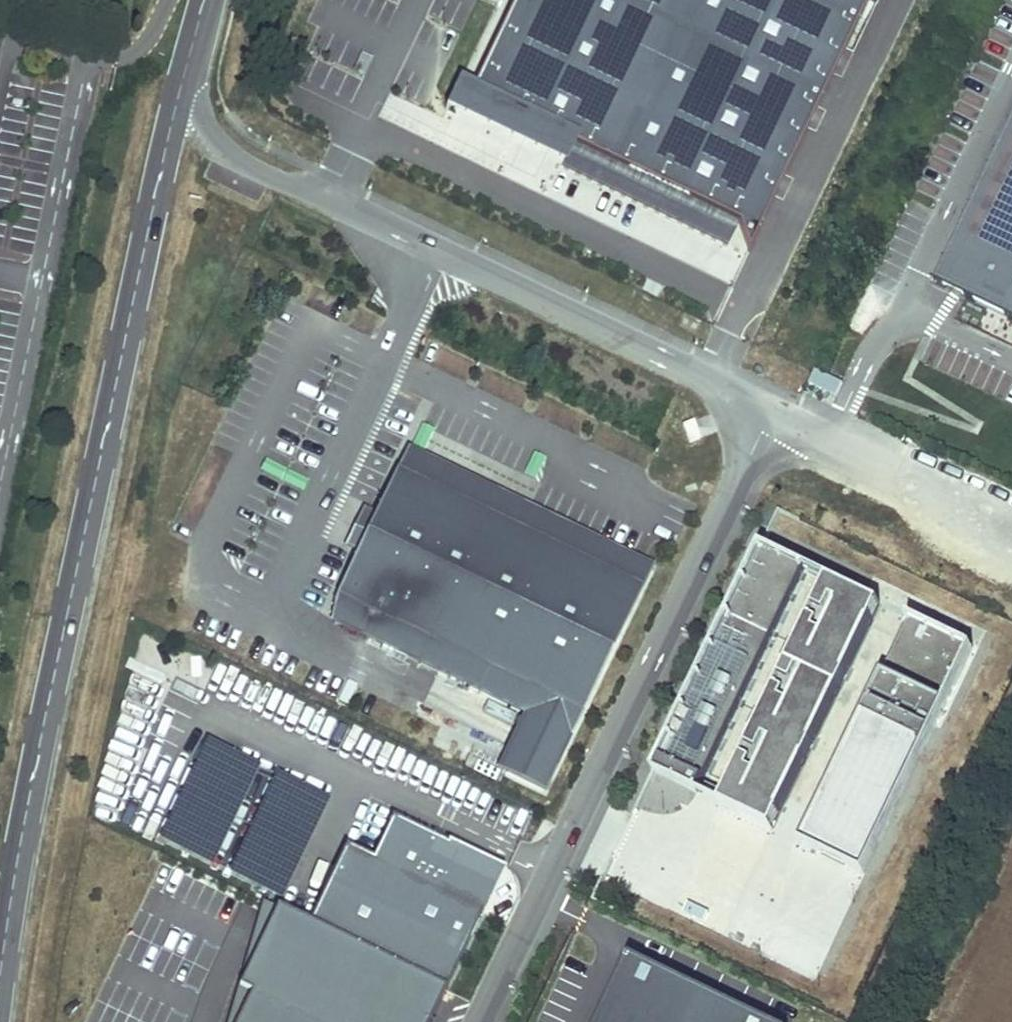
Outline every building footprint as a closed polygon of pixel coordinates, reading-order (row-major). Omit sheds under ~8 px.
[(461,119),(745,254),(867,0),(517,0),(461,119)] [(939,284),(1011,319),(1011,130),(939,284)] [(835,399),(841,385),(816,374),(810,388),(835,399)] [(694,420),(682,425),(690,444),(702,439),(694,420)] [(338,600),(334,621),(532,717),(506,770),(543,788),(649,568),(409,453),(377,521),(364,515),(350,544),(362,550),(338,600)] [(700,789),(809,567),(765,546),(657,768),(700,789)] [(775,825),(881,602),(829,577),(723,800),(775,825)] [(863,714),(927,746),(975,647),(909,615),(863,714)] [(867,870),(927,746),(863,714),(804,839),(867,870)] [(158,841),(212,867),(260,766),(206,741),(158,841)] [(227,875),(281,901),(329,800),(275,774),(227,875)] [(313,923),(440,984),(497,867),(392,817),(371,862),(348,851),(313,923)] [(440,984),(313,923),(281,908),(239,994),(253,1001),(243,1021),(422,1021),(440,984)] [(740,912),(728,936),(739,941),(751,917),(740,912)] [(635,959),(605,1021),(768,1021),(635,959)]
